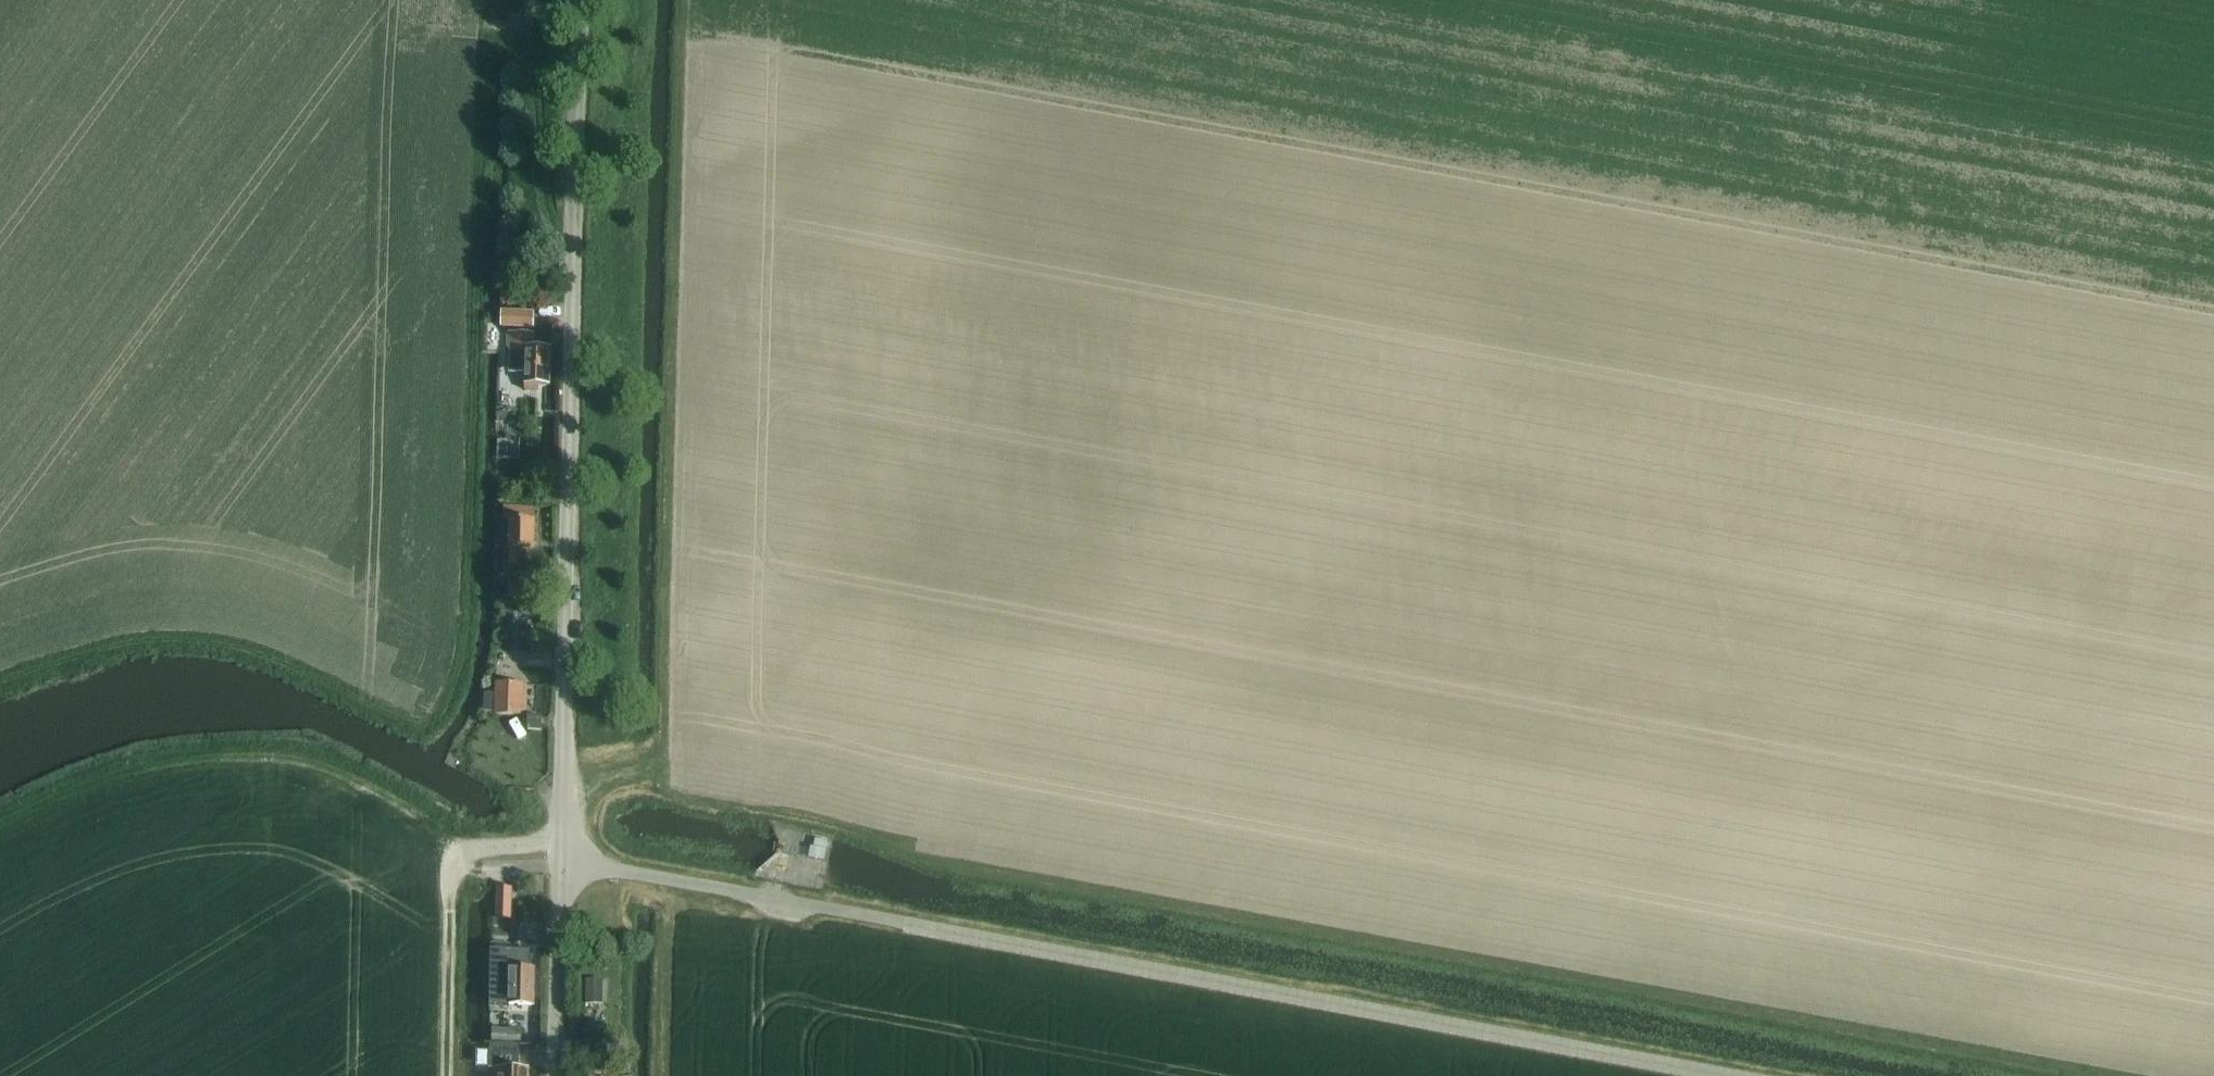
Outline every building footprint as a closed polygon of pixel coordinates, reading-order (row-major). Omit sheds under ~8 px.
[(500,291),(499,303),(502,303),(503,303),(513,303),(513,301),(514,292),(510,292),(503,291),(500,291)] [(533,327),(534,312),(502,311),(502,326),(533,327)] [(540,383),(550,383),(551,347),(533,346),(533,333),(509,332),(509,352),(511,352),(511,370),(526,370),(526,373),(529,373),(529,388),(540,388),(540,383)] [(536,519),(535,519),(535,508),(504,507),(504,518),(509,519),(509,550),(510,550),(510,564),(523,564),(523,550),(534,550),(536,519)] [(496,714),(522,714),(523,683),(496,683),(496,714)] [(543,720),(530,720),(530,733),(543,733),(543,720)] [(810,843),(808,855),(824,857),(828,838),(815,836),(814,843),(810,843)] [(499,890),(498,917),(511,917),(512,891),(499,890)] [(535,967),(527,967),(510,968),(510,986),(502,986),(502,996),(510,996),(509,1004),(512,1004),(512,1010),(523,1011),(524,1004),(534,1004),(535,967)] [(586,1002),(601,1002),(602,980),(586,980),(586,1002)] [(492,1042),(521,1042),(521,1027),(492,1027),(492,1042)] [(529,1068),(520,1068),(519,1051),(487,1050),(487,1067),(492,1067),(492,1075),(528,1075),(529,1068)]
